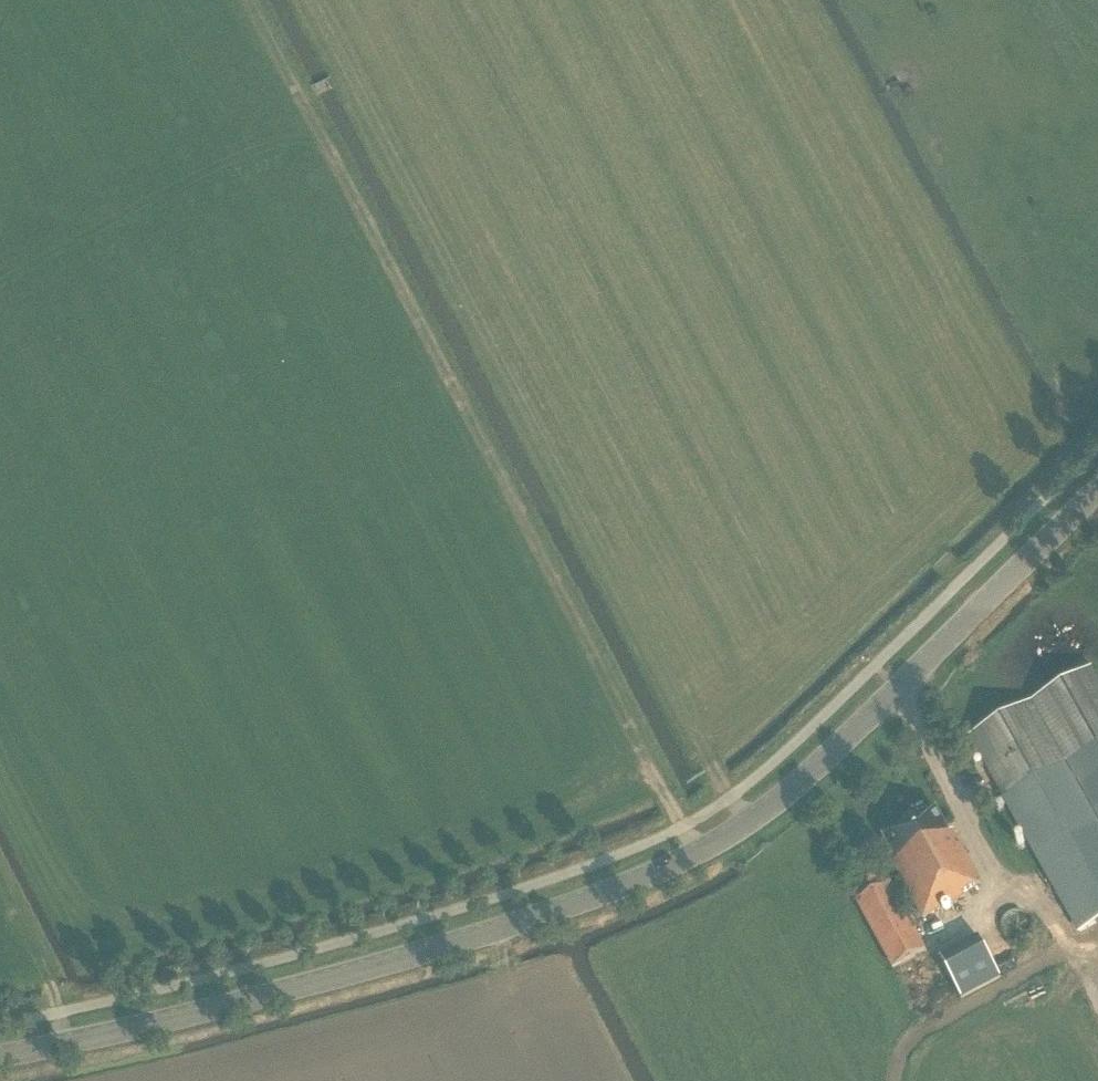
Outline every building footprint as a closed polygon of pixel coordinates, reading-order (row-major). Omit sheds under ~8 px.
[(969,736),(1078,934),(1097,922),(1097,678),(1092,667),(969,736)] [(964,895),(982,885),(953,831),(947,834),(934,809),(882,838),(893,857),(890,859),(923,920),(965,897),(964,895)] [(893,969),(926,951),(915,931),(912,933),(887,886),(857,903),(893,969)] [(961,1000),(1000,979),(979,940),(940,961),(961,1000)]
